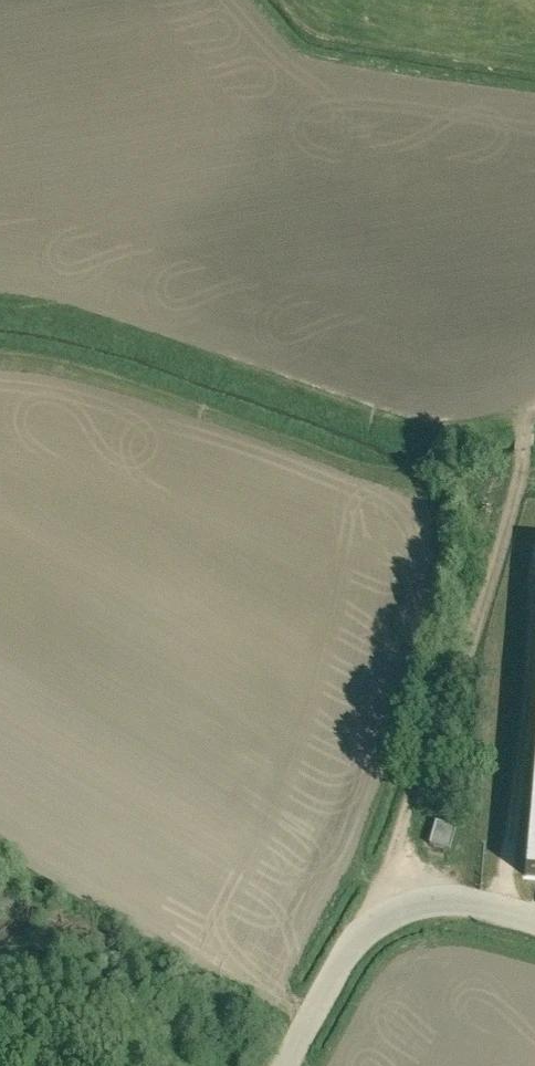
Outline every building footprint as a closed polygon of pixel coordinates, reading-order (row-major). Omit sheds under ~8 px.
[(526,874),(534,875),(534,772),(526,874)] [(455,829),(430,821),(422,846),(447,854),(455,829)]
